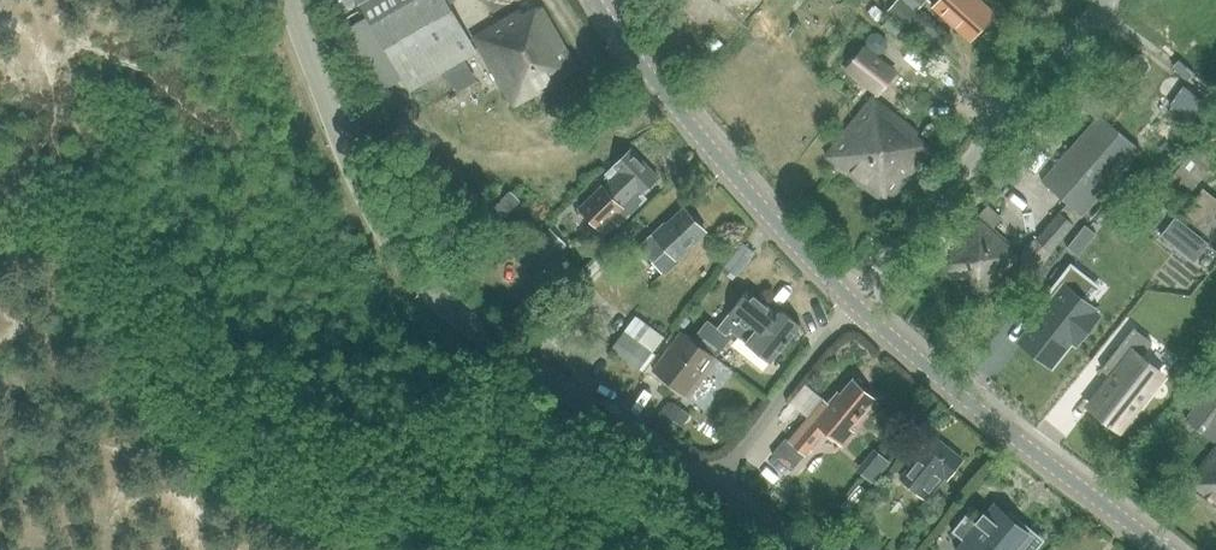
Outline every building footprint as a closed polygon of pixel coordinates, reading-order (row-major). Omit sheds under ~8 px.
[(359,4),(364,12),(367,17),(403,79),(404,81),(410,90),(444,70),(450,66),(451,66),(464,58),(477,51),(447,0),(365,0),(359,4)] [(922,19),(904,0),(896,0),(887,9),(911,30),(922,19)] [(917,10),(926,0),(905,0),(917,10)] [(932,6),(970,40),(995,13),(980,0),(937,0),(932,6)] [(476,39),(515,105),(577,68),(541,6),(524,16),(521,12),(476,39)] [(724,41),(716,34),(708,43),(716,50),(724,41)] [(870,35),(866,41),(867,47),(876,54),(883,53),(887,48),(886,42),(877,35),(870,35)] [(847,70),(879,93),(895,71),(874,56),(861,46),(844,68),(847,70)] [(1036,236),(1020,255),(1023,258),(1021,261),(1035,273),(1052,253),(1051,252),(1074,225),(1073,224),(1081,215),(1082,215),(1136,154),(1140,149),(1101,115),(1119,94),(1089,67),(1071,88),(1100,114),(1042,181),(1067,203),(1061,211),(1060,210),(1037,237),(1036,236)] [(827,156),(886,203),(930,147),(914,135),(917,132),(873,97),(827,156)] [(1196,147),(1178,168),(1197,184),(1215,163),(1196,147)] [(657,176),(631,149),(606,174),(609,177),(604,183),(602,184),(578,207),(600,229),(611,219),(612,220),(618,225),(645,199),(640,194),(639,193),(643,189),(644,190),(646,192),(648,190),(646,187),(657,176)] [(488,211),(499,222),(520,201),(510,191),(488,211)] [(664,222),(639,245),(654,261),(667,249),(675,258),(706,230),(685,207),(667,224),(664,222)] [(978,215),(937,263),(980,301),(1019,257),(1008,246),(1010,243),(993,228),(978,215)] [(1085,224),(1067,247),(1078,256),(1096,233),(1085,224)] [(523,255),(541,272),(567,244),(549,227),(523,255)] [(1191,228),(1177,246),(1187,255),(1186,256),(1194,262),(1209,243),(1191,228)] [(729,261),(722,271),(733,279),(740,270),(729,261)] [(1043,314),(1021,343),(1049,365),(1071,337),(1078,342),(1098,317),(1084,306),(1075,298),(1091,278),(1071,262),(1035,308),(1043,314)] [(693,339),(718,358),(727,365),(731,361),(719,352),(734,332),(753,347),(752,348),(770,362),(800,323),(779,307),(776,311),(747,289),(718,327),(708,319),(693,339)] [(612,348),(640,367),(664,334),(636,314),(612,348)] [(1114,377),(1090,406),(1118,429),(1162,374),(1140,357),(1152,342),(1134,328),(1101,370),(1102,371),(1104,369),(1114,377)] [(718,358),(693,339),(682,331),(653,368),(689,396),(718,358)] [(789,441),(806,454),(825,431),(843,445),(855,430),(851,427),(877,395),(854,376),(842,392),(839,390),(829,402),(824,398),(789,441)] [(1187,417),(1215,440),(1215,380),(1187,417)] [(674,404),(666,414),(681,426),(689,415),(674,404)] [(919,456),(903,475),(901,479),(926,499),(944,476),(946,479),(962,459),(933,435),(917,455),(919,456)] [(772,453),(792,469),(804,455),(784,439),(772,453)] [(1188,484),(1215,505),(1215,449),(1188,484)] [(951,530),(961,538),(953,547),(954,548),(956,546),(961,549),(1028,549),(1041,536),(1026,523),(1021,529),(1005,515),(992,504),(994,502),(993,501),(984,511),(983,511),(974,521),(965,513),(951,530)] [(816,522),(805,536),(816,544),(826,531),(816,522)] [(870,539),(861,549),(883,549),(870,539)]
